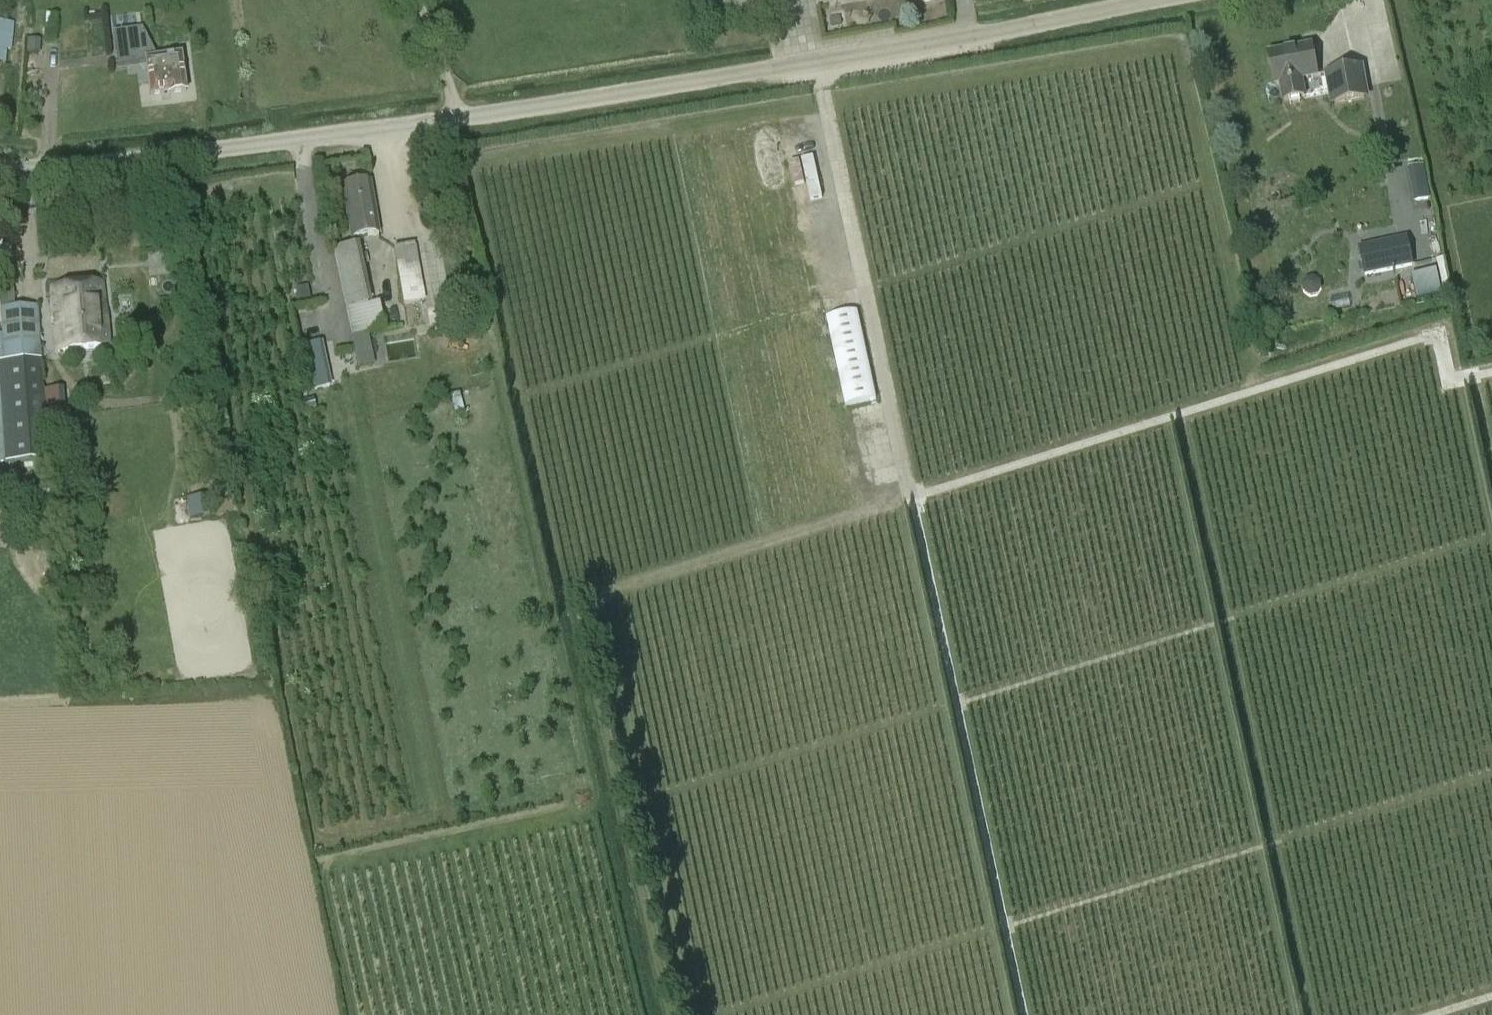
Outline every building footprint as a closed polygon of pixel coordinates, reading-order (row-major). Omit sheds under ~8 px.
[(114,23),(114,26),(90,30),(94,61),(144,54),(142,40),(139,40),(136,20),(114,23)] [(25,54),(37,55),(38,41),(25,40),(25,54)] [(1303,82),(1317,80),(1311,48),(1268,56),(1274,88),(1278,87),(1282,104),(1306,100),(1303,82)] [(186,94),(180,56),(144,61),(149,97),(168,94),(168,96),(186,94)] [(1337,106),(1365,100),(1359,70),(1331,75),(1337,106)] [(789,161),(800,203),(824,197),(814,155),(789,161)] [(1413,202),(1424,200),(1421,185),(1426,184),(1422,164),(1398,170),(1403,189),(1409,188),(1413,202)] [(368,185),(342,190),(351,238),(377,234),(368,185)] [(1364,276),(1412,267),(1406,238),(1358,247),(1364,276)] [(371,306),(359,245),(331,252),(345,312),(351,339),(384,332),(378,304),(371,306)] [(425,302),(415,247),(393,250),(402,306),(425,302)] [(441,262),(421,265),(430,316),(450,313),(441,262)] [(1435,268),(1410,275),(1417,299),(1442,292),(1435,268)] [(0,319),(0,463),(31,461),(34,492),(54,491),(51,459),(48,460),(37,308),(13,309),(11,278),(0,282),(0,314),(0,319)] [(57,352),(107,347),(101,283),(51,288),(57,352)] [(307,288),(296,290),(298,302),(310,299),(307,288)] [(857,311),(826,318),(846,406),(876,399),(857,311)] [(330,387),(320,343),(305,347),(314,391),(330,387)] [(304,413),(315,410),(313,400),(302,403),(304,413)]
